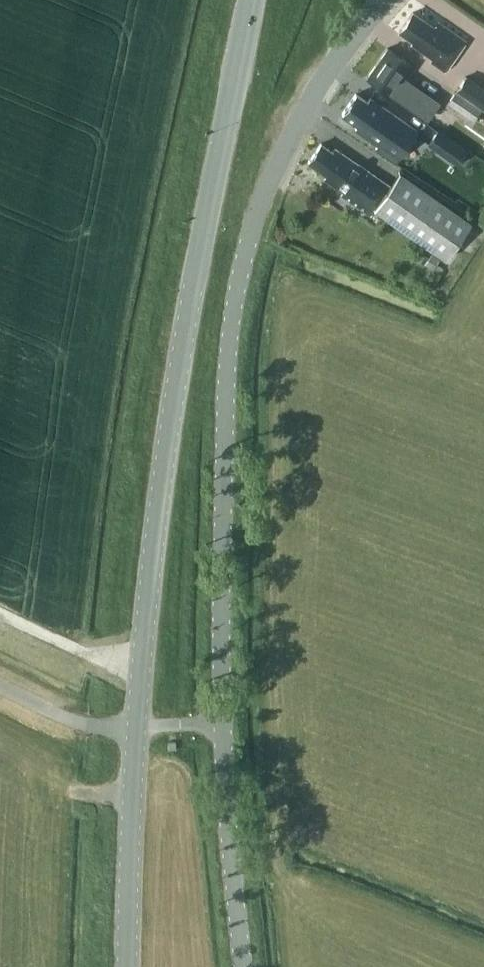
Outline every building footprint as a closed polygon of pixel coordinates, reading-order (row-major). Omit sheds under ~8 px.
[(439,22),(436,27),(414,12),(400,31),(418,44),(417,46),(434,58),(432,61),(446,71),(467,41),(439,22)] [(368,78),(394,95),(415,66),(389,48),(368,78)] [(465,76),(456,90),(483,109),(483,88),(465,76)] [(399,97),(441,120),(447,109),(406,85),(399,97)] [(483,121),(483,110),(456,92),(448,103),(475,121),(477,117),(483,121)] [(357,93),(342,115),(357,126),(355,129),(379,146),(376,149),(396,163),(416,134),(419,130),(371,97),(369,101),(357,93)] [(468,151),(438,131),(429,145),(458,165),(468,151)] [(334,152),(322,143),(309,162),(328,175),(326,178),(345,191),(343,195),(371,214),(375,208),(447,259),(472,222),(400,172),(391,186),(360,164),(360,165),(336,149),(334,152)] [(417,259),(424,264),(425,263),(429,256),(422,251),(417,259)] [(425,263),(433,269),(440,258),(432,253),(429,256),(425,263)]
